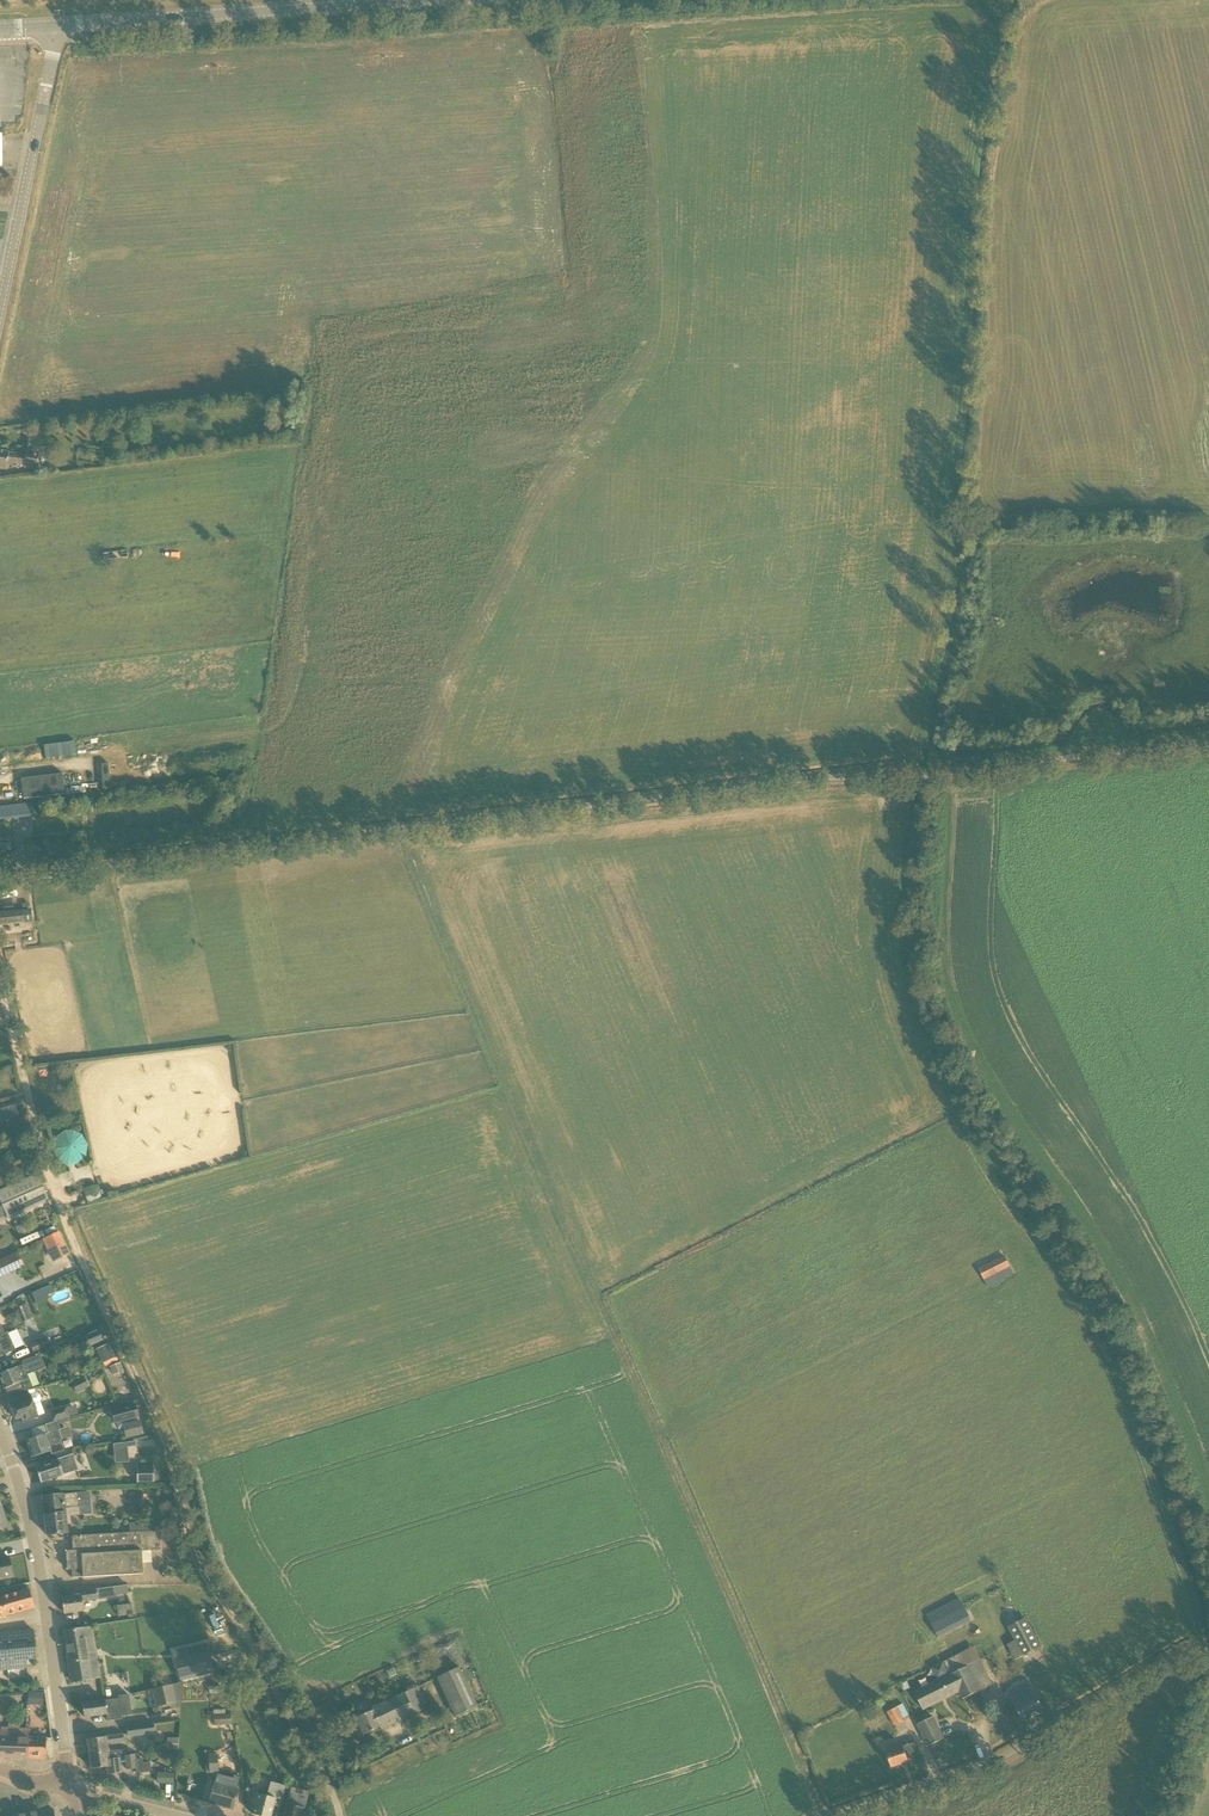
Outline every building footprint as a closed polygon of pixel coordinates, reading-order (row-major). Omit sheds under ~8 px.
[(24,468),(37,470),(40,453),(27,451),(26,456),(9,453),(0,452),(0,469),(6,470),(8,463),(25,466),(24,468)] [(128,550),(103,552),(104,561),(128,558),(128,550)] [(63,742),(64,755),(77,754),(75,741),(63,742)] [(45,757),(63,756),(63,743),(45,744),(45,757)] [(109,788),(110,764),(103,763),(102,788),(109,788)] [(63,774),(22,779),(24,799),(65,794),(63,774)] [(31,803),(23,803),(25,818),(32,817),(31,803)] [(12,819),(11,805),(0,806),(0,821),(12,819)] [(23,922),(22,912),(0,914),(0,924),(23,922)] [(87,1132),(59,1131),(58,1162),(86,1163),(87,1132)] [(6,1214),(8,1218),(49,1200),(38,1174),(0,1191),(0,1217),(6,1214)] [(16,1227),(21,1237),(27,1234),(23,1224),(16,1227)] [(46,1239),(56,1261),(70,1254),(60,1233),(46,1239)] [(24,1265),(18,1252),(4,1259),(10,1272),(24,1265)] [(1015,1275),(1005,1256),(979,1269),(988,1288),(1015,1275)] [(51,1284),(32,1293),(37,1304),(49,1298),(48,1295),(55,1292),(51,1284)] [(34,1318),(28,1304),(19,1307),(25,1322),(34,1318)] [(23,1323),(18,1311),(8,1316),(13,1328),(23,1323)] [(99,1331),(86,1337),(90,1346),(103,1340),(99,1331)] [(7,1333),(0,1336),(0,1356),(13,1351),(8,1341),(10,1340),(7,1333)] [(52,1345),(49,1338),(31,1345),(34,1352),(52,1345)] [(104,1363),(115,1358),(109,1344),(97,1349),(103,1364),(104,1363)] [(28,1375),(43,1368),(45,1368),(40,1355),(22,1362),(23,1365),(0,1374),(0,1377),(5,1389),(22,1382),(25,1391),(33,1388),(28,1375)] [(110,1367),(113,1375),(124,1371),(121,1363),(110,1367)] [(71,1383),(77,1394),(89,1387),(84,1376),(71,1383)] [(28,1392),(29,1395),(10,1402),(17,1420),(22,1418),(24,1423),(39,1417),(38,1416),(45,1413),(41,1402),(41,1398),(40,1394),(37,1392),(36,1389),(28,1392)] [(140,1417),(137,1407),(141,1406),(139,1400),(111,1407),(115,1424),(140,1417)] [(53,1422),(68,1417),(70,1417),(67,1407),(51,1412),(53,1422)] [(123,1424),(126,1439),(144,1434),(140,1420),(123,1424)] [(57,1421),(46,1425),(49,1433),(27,1440),(33,1457),(54,1451),(53,1447),(62,1444),(61,1440),(63,1440),(59,1430),(60,1429),(57,1421)] [(127,1443),(114,1445),(116,1463),(130,1462),(128,1447),(135,1446),(135,1442),(127,1443)] [(66,1456),(58,1459),(36,1467),(41,1483),(64,1475),(72,1472),(66,1456)] [(154,1475),(154,1466),(137,1466),(137,1483),(163,1482),(163,1475),(154,1475)] [(71,1516),(81,1515),(78,1493),(63,1495),(63,1494),(43,1497),(45,1516),(47,1535),(68,1533),(67,1525),(72,1524),(71,1516)] [(8,1527),(0,1502),(0,1529),(8,1527)] [(135,1526),(135,1523),(129,1523),(130,1533),(160,1531),(159,1524),(135,1526)] [(83,1569),(83,1577),(143,1574),(142,1548),(149,1548),(149,1551),(161,1550),(160,1531),(130,1533),(73,1536),(74,1537),(75,1550),(67,1551),(68,1570),(83,1569)] [(14,1577),(10,1557),(0,1559),(0,1579),(14,1577)] [(128,1585),(116,1586),(72,1593),(73,1596),(62,1598),(64,1614),(84,1611),(83,1601),(98,1599),(118,1596),(129,1594),(128,1585)] [(15,1613),(33,1608),(35,1608),(30,1589),(0,1598),(0,1617),(15,1613)] [(928,1615),(939,1637),(972,1621),(961,1599),(928,1615)] [(117,1606),(119,1616),(133,1614),(132,1604),(117,1606)] [(1011,1627),(1025,1654),(1039,1646),(1025,1620),(1011,1627)] [(73,1682),(101,1677),(93,1627),(65,1632),(73,1682)] [(29,1668),(28,1661),(36,1660),(34,1630),(34,1629),(20,1630),(0,1632),(0,1671),(29,1668)] [(241,1650),(211,1657),(215,1672),(244,1665),(241,1650)] [(209,1651),(177,1659),(182,1680),(214,1672),(209,1651)] [(993,1684),(980,1660),(915,1693),(923,1709),(960,1691),(964,1699),(993,1684)] [(437,1675),(454,1716),(476,1706),(459,1666),(437,1675)] [(1015,1706),(1025,1723),(1045,1711),(1036,1694),(1036,1695),(1030,1684),(1010,1695),(1015,1706)] [(153,1689),(153,1690),(157,1707),(176,1702),(172,1685),(153,1689)] [(428,1708),(418,1687),(372,1708),(373,1710),(356,1718),(363,1735),(380,1727),(381,1729),(428,1708)] [(132,1714),(129,1696),(129,1695),(119,1696),(119,1699),(83,1704),(85,1717),(107,1714),(108,1721),(123,1719),(122,1716),(132,1714)] [(896,1707),(888,1712),(895,1725),(904,1721),(896,1707)] [(215,1726),(232,1725),(231,1714),(226,1714),(214,1715),(215,1726)] [(944,1739),(933,1717),(918,1724),(929,1746),(944,1739)] [(129,1737),(155,1733),(153,1723),(127,1727),(129,1737)] [(6,1758),(28,1758),(29,1737),(29,1732),(0,1731),(0,1757),(6,1758)] [(90,1755),(109,1752),(108,1744),(125,1742),(124,1735),(88,1740),(90,1755)] [(47,1738),(29,1737),(28,1758),(46,1759),(47,1738)] [(179,1749),(179,1737),(169,1737),(169,1749),(179,1749)] [(917,1751),(915,1743),(904,1747),(904,1746),(888,1752),(893,1767),(909,1762),(906,1755),(917,1751)] [(109,1752),(90,1755),(92,1769),(107,1767),(108,1775),(122,1773),(120,1758),(110,1759),(109,1752)] [(135,1754),(126,1756),(128,1770),(136,1769),(137,1769),(136,1760),(135,1754)] [(219,1771),(218,1756),(209,1756),(210,1772),(219,1771)] [(137,1774),(144,1773),(143,1763),(142,1759),(136,1760),(137,1769),(136,1769),(137,1774)] [(157,1773),(156,1783),(174,1784),(174,1774),(157,1773)] [(216,1784),(215,1783),(210,1803),(233,1809),(238,1790),(227,1786),(229,1777),(218,1774),(216,1784)] [(274,1806),(281,1807),(286,1786),(271,1782),(267,1796),(254,1793),(251,1804),(256,1805),(253,1815),(258,1815),(271,1815),(274,1806)] [(292,1788),(284,1815),(302,1815),(304,1809),(305,1809),(310,1792),(292,1788)]
